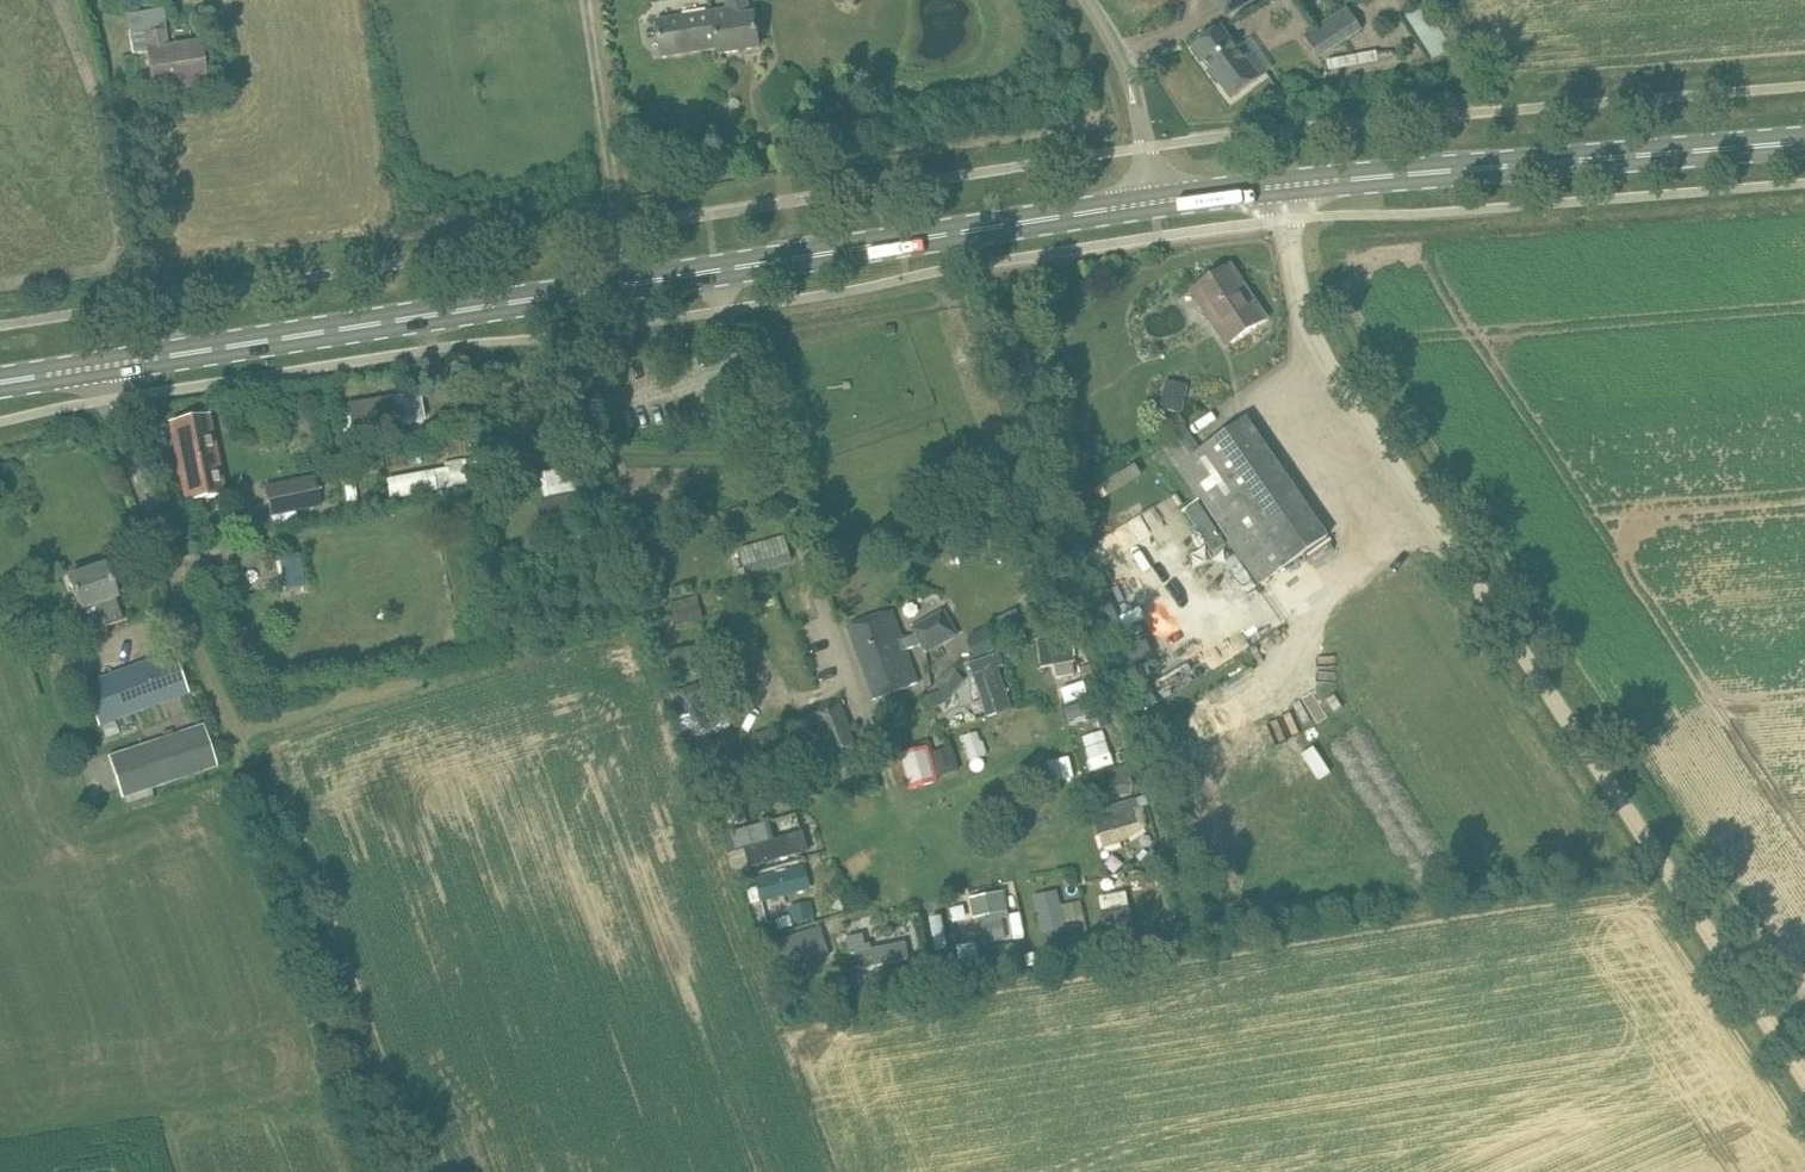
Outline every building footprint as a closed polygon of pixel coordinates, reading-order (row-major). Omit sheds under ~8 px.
[(715,12),(714,13),(720,47),(719,47),(720,53),(759,47),(754,14),(749,15),(747,0),(728,0),(729,10),(715,12)] [(1226,18),(1255,0),(1215,0),(1226,18)] [(1347,8),(1304,35),(1318,58),(1361,31),(1347,8)] [(167,48),(161,9),(127,15),(133,54),(148,51),(154,90),(205,81),(199,43),(167,48)] [(715,11),(657,20),(663,56),(719,47),(719,53),(720,53),(719,47),(720,47),(714,13),(715,12),(715,11)] [(1238,48),(1221,25),(1192,46),(1231,99),(1267,72),(1245,42),(1238,48)] [(1231,265),(1193,290),(1228,344),(1266,319),(1231,265)] [(1166,381),(1160,409),(1183,414),(1189,386),(1166,381)] [(421,422),(418,394),(347,405),(349,414),(341,415),(344,433),(421,422)] [(207,415),(173,422),(189,501),(223,495),(207,415)] [(1178,419),(1158,433),(1154,436),(1259,585),(1328,537),(1245,419),(1199,451),(1178,419)] [(388,480),(391,499),(466,483),(461,460),(444,463),(445,470),(437,472),(437,470),(388,480)] [(539,504),(541,519),(551,517),(551,518),(578,512),(574,492),(587,489),(583,466),(541,475),(547,502),(539,504)] [(264,485),(271,516),(320,507),(314,476),(264,485)] [(1198,504),(1187,512),(1214,552),(1225,544),(1198,504)] [(747,572),(792,560),(786,537),(741,549),(747,572)] [(298,560),(278,564),(284,591),(304,587),(298,560)] [(105,566),(69,579),(79,609),(78,610),(86,633),(106,626),(123,620),(115,597),(116,597),(105,566)] [(702,620),(696,596),(669,603),(675,627),(702,620)] [(903,639),(901,633),(892,610),(848,627),(875,699),(919,683),(907,650),(920,645),(923,651),(925,650),(926,653),(957,635),(944,612),(942,613),(941,612),(911,628),(914,635),(903,639)] [(979,658),(969,663),(993,717),(1020,704),(986,628),(969,636),(979,658)] [(673,682),(700,676),(694,646),(666,652),(673,682)] [(174,652),(151,660),(85,685),(100,724),(188,692),(174,652)] [(941,691),(928,696),(933,709),(946,704),(964,680),(954,669),(937,682),(941,691)] [(671,694),(688,741),(720,730),(703,683),(671,694)] [(830,767),(859,755),(837,698),(808,709),(830,767)] [(1066,709),(1070,721),(1084,716),(1080,704),(1066,709)] [(1001,722),(1004,734),(1029,727),(1025,716),(1001,722)] [(204,725),(109,757),(123,798),(125,798),(152,789),(218,767),(204,725)] [(968,761),(988,753),(978,726),(957,733),(968,761)] [(919,787),(959,771),(950,748),(939,753),(934,741),(905,753),(919,787)] [(1050,759),(1056,779),(1079,774),(1073,753),(1050,759)] [(1109,805),(1112,816),(1095,819),(1101,847),(1150,837),(1142,798),(1109,805)] [(742,829),(753,867),(811,849),(800,812),(742,829)] [(756,930),(816,915),(813,900),(789,906),(790,912),(771,917),(766,901),(813,889),(804,854),(753,868),(757,884),(745,887),(756,930)] [(981,943),(1026,935),(1021,912),(1011,914),(1007,889),(972,896),(981,943)] [(1062,889),(1036,894),(1045,951),(1071,947),(1062,889)] [(1107,926),(1135,919),(1128,890),(1099,897),(1107,926)] [(853,969),(913,960),(907,925),(848,934),(853,969)] [(829,930),(782,933),(784,965),(831,963),(829,930)]
